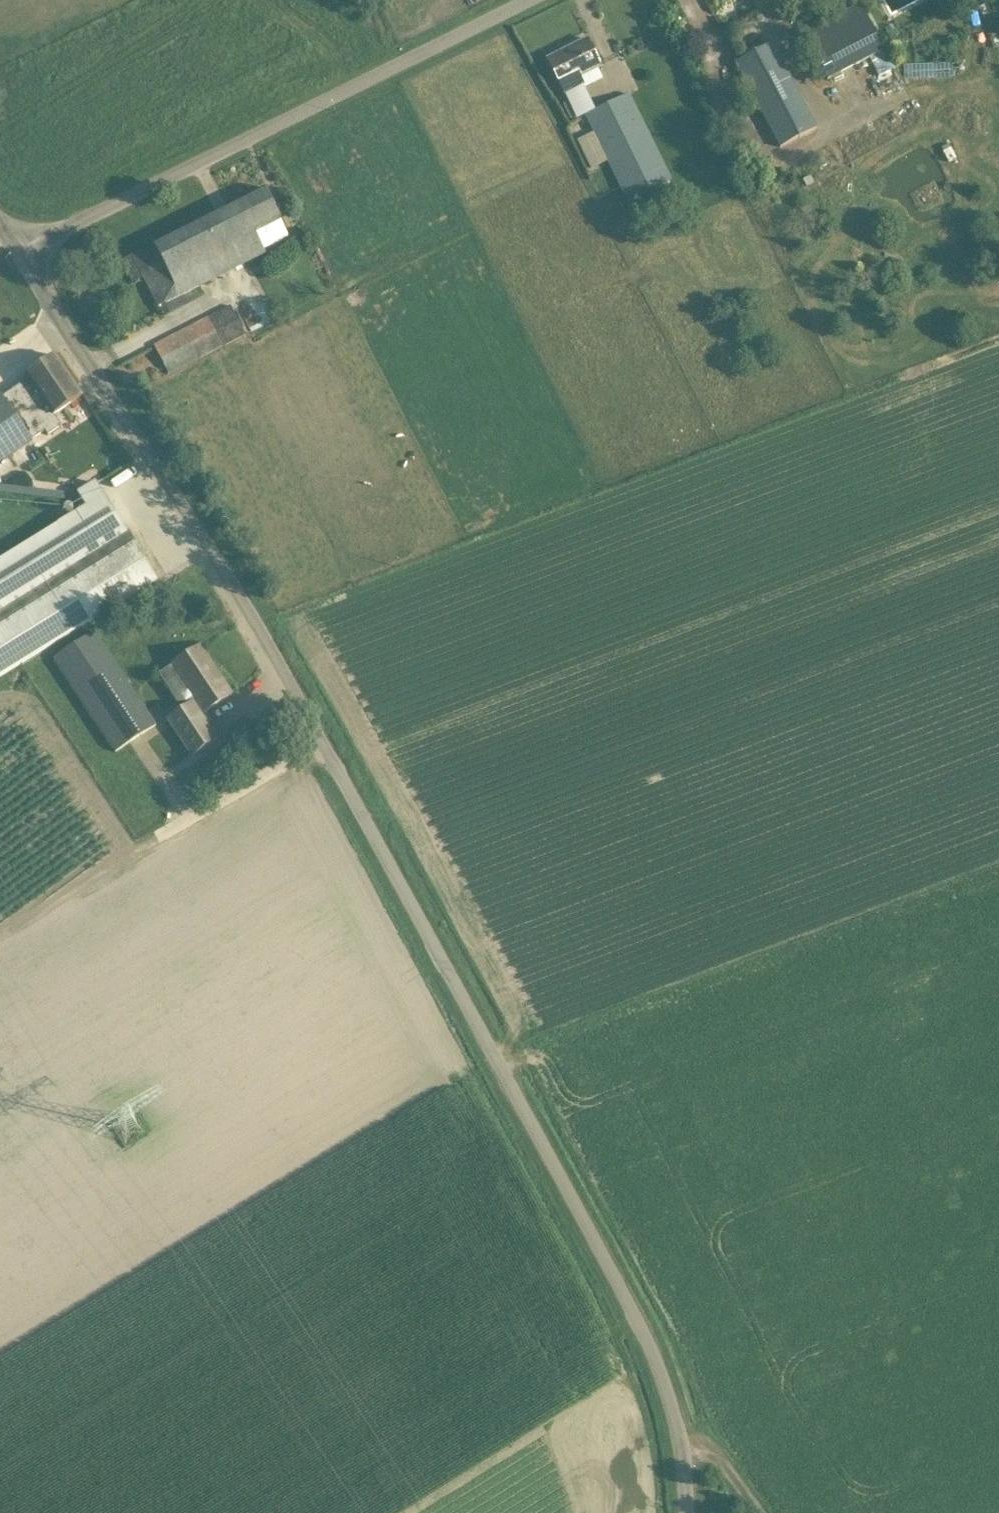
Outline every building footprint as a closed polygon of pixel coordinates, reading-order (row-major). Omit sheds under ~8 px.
[(804,34),(828,81),(884,52),(860,5),(804,34)] [(548,59),(557,77),(566,94),(584,85),(581,78),(602,68),(597,57),(588,40),(548,59)] [(781,147),(816,129),(773,46),(738,64),(781,147)] [(577,141),(592,171),(608,163),(627,203),(672,182),(630,95),(585,116),(594,134),(577,141)] [(563,105),(571,120),(577,117),(579,116),(572,101),(570,102),(563,105)] [(264,251),(291,238),(282,221),(275,206),(266,189),(123,261),(140,296),(152,290),(160,307),(178,298),(266,255),(264,251)] [(169,374),(187,365),(246,336),(232,307),(155,345),(169,374)] [(46,432),(48,436),(61,427),(61,428),(63,427),(55,415),(83,396),(56,356),(26,376),(29,380),(4,397),(2,394),(0,396),(0,464),(46,432)] [(158,581),(95,481),(78,493),(87,506),(0,560),(0,678),(158,581)] [(55,658),(116,752),(157,725),(95,632),(55,658)] [(174,665),(197,699),(166,719),(191,757),(219,738),(209,723),(211,721),(206,712),(232,695),(201,647),(174,665)]
